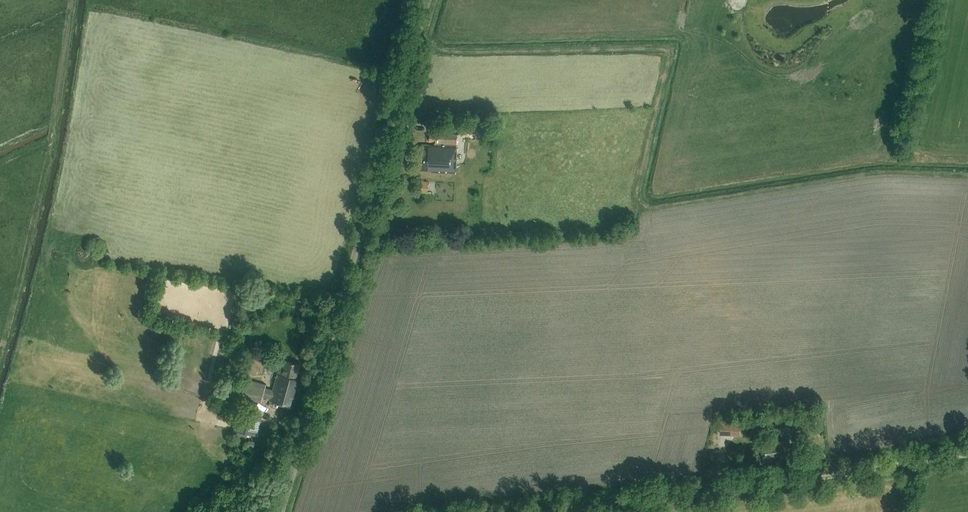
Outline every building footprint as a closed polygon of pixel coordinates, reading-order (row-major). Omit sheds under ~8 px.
[(457,135),(429,134),(429,141),(435,142),(435,145),(422,144),(420,171),(455,173),(457,135)] [(301,364),(286,360),(283,359),(281,367),(280,366),(273,391),(266,388),(267,385),(247,379),(242,395),(262,400),(263,396),(271,398),(270,401),(296,408),(304,381),(297,379),(301,364)] [(236,431),(258,436),(262,418),(250,415),(249,417),(248,416),(249,414),(244,413),(243,415),(239,414),(236,431)] [(740,421),(738,421),(720,420),(720,435),(739,435),(740,421)]
